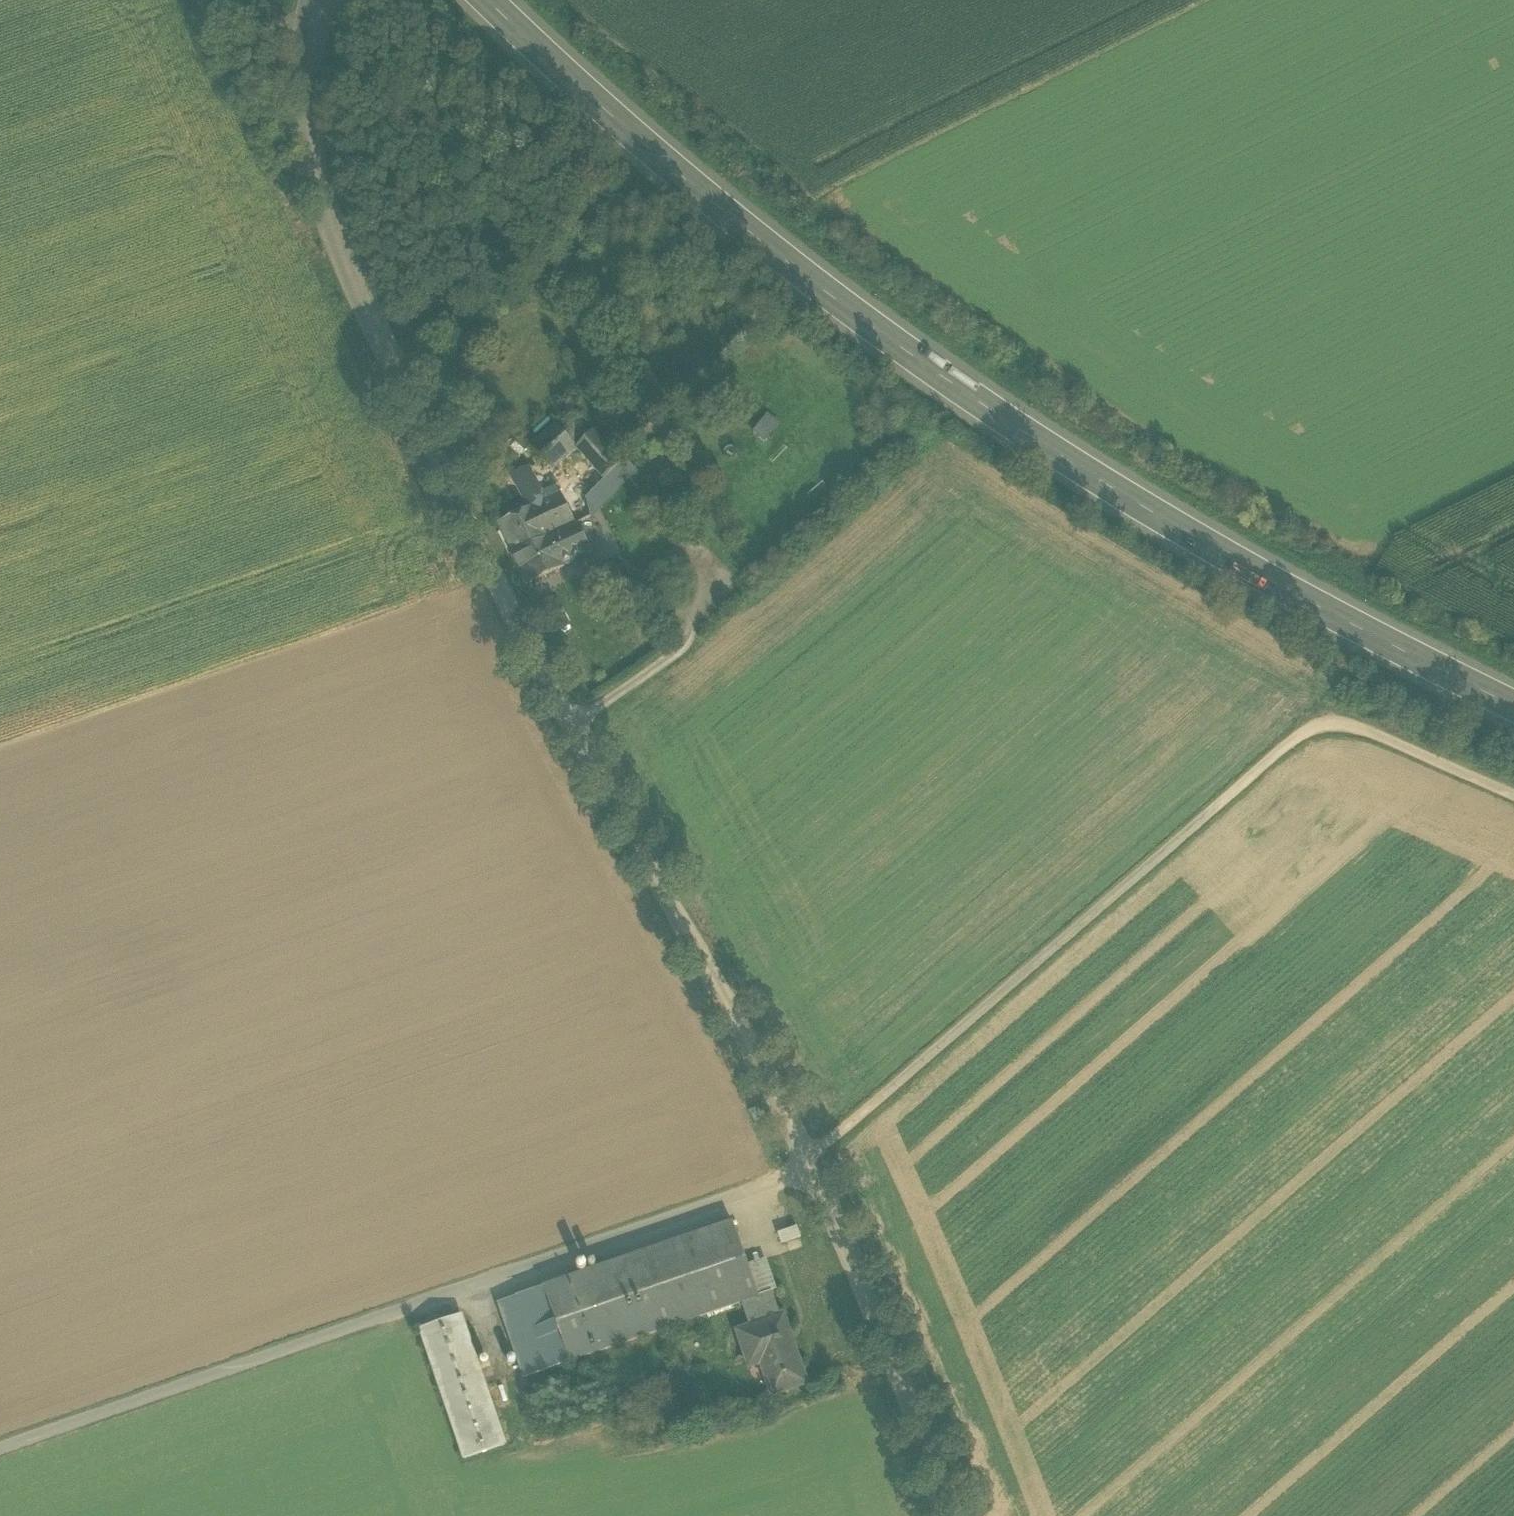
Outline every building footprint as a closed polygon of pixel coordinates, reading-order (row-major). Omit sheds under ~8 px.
[(441,384),(435,390),(444,399),(450,393),(441,384)] [(550,419),(523,445),(548,472),(574,447),(606,479),(582,502),(595,515),(634,478),(581,423),(568,437),(550,419)] [(490,519),(524,586),(589,552),(557,488),(546,494),(533,467),(511,478),(524,502),(490,519)] [(732,1221),(543,1286),(569,1361),(741,1303),(758,1297),(757,1296),(747,1266),(732,1221)] [(765,1259),(747,1266),(757,1296),(771,1291),(775,1290),(765,1259)] [(576,1264),(575,1266),(576,1268),(577,1270),(579,1271),(581,1271),(583,1271),(584,1270),(585,1268),(586,1266),(585,1264),(584,1263),(582,1262),(580,1261),(578,1262),(577,1263),(576,1264)] [(543,1286),(520,1294),(546,1369),(569,1361),(543,1286)] [(771,1291),(757,1296),(758,1297),(741,1303),(749,1327),(736,1331),(745,1357),(757,1353),(771,1396),(806,1384),(794,1350),(793,1350),(790,1341),(785,1342),(782,1335),(790,1333),(784,1315),(780,1316),(771,1291)] [(520,1294),(498,1301),(524,1377),(546,1369),(520,1294)] [(460,1315),(420,1329),(464,1458),(505,1444),(460,1315)]
